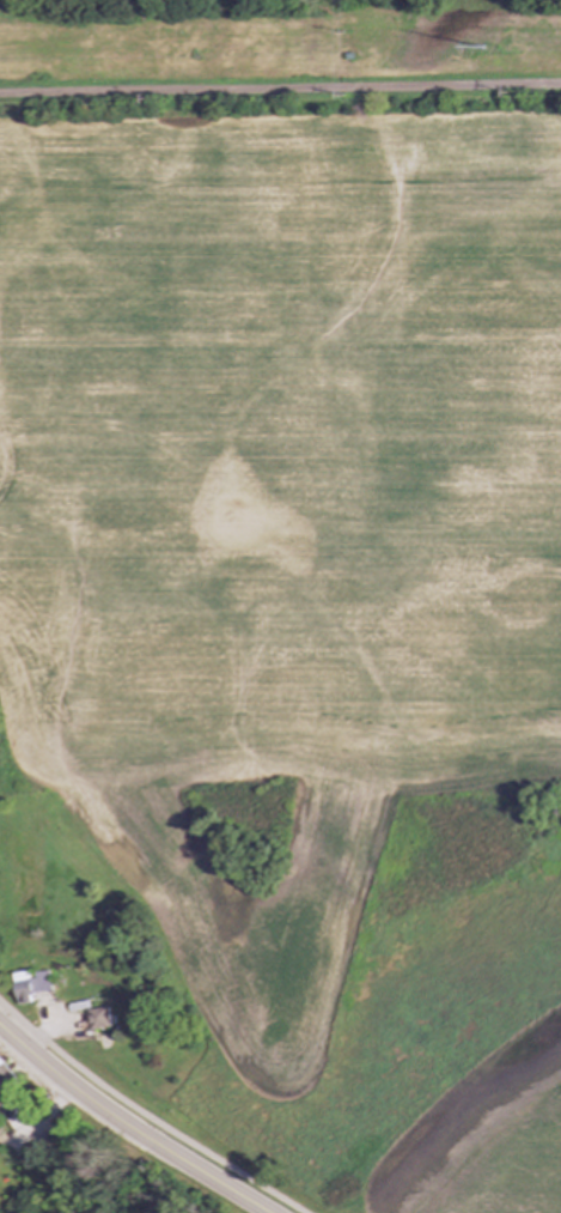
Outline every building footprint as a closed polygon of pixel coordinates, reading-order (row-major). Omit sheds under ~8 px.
[(31,994),(51,992),(48,971),(31,973),(31,971),(12,974),(17,1005),(33,1003),(31,994)] [(110,1027),(107,1007),(87,1010),(90,1030),(110,1027)] [(3,1088),(15,1079),(0,1059),(0,1085),(3,1088)]
